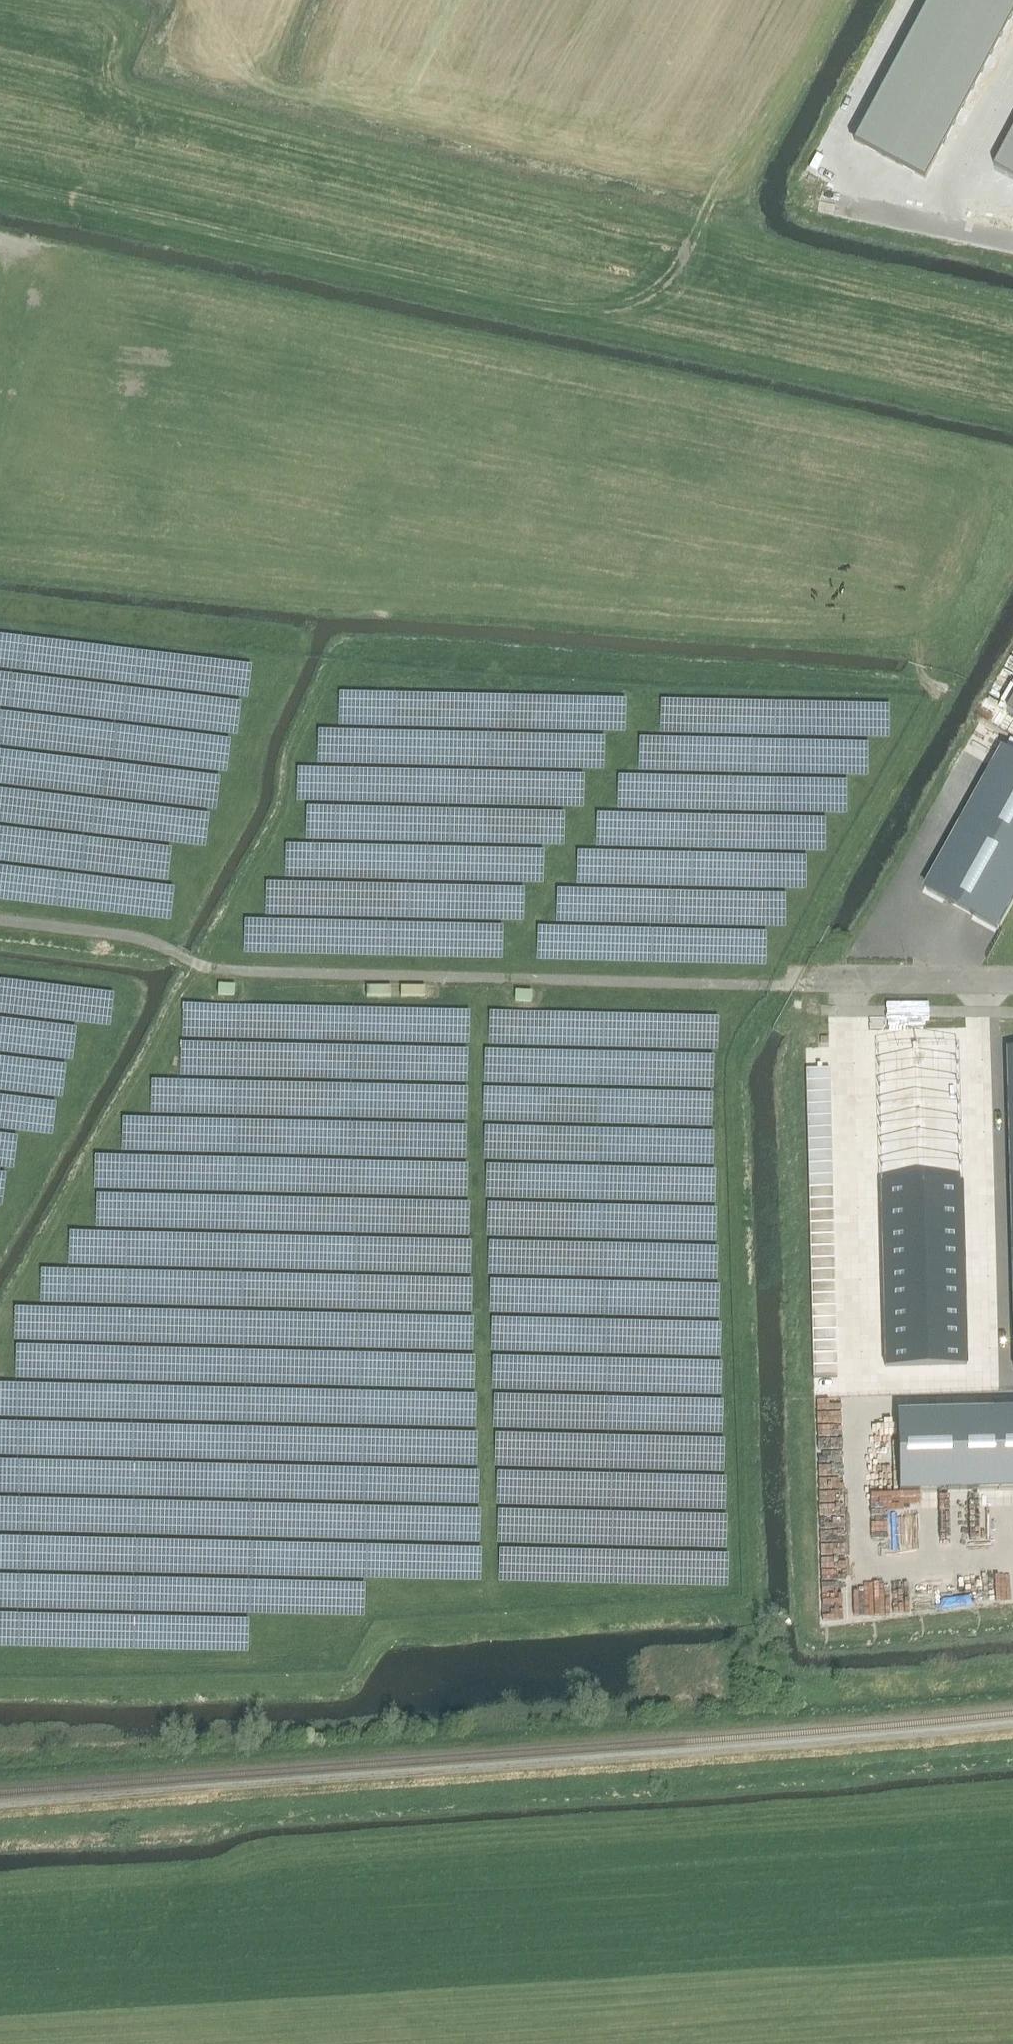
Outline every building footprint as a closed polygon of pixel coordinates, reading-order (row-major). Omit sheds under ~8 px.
[(854,140),(925,178),(1012,13),(1012,0),(929,0),(854,140)] [(994,170),(1012,180),(1012,135),(994,170)] [(926,890),(996,929),(1012,899),(1012,756),(1004,751),(926,890)] [(217,994),(234,995),(234,984),(217,983),(217,994)] [(366,984),(366,996),(390,996),(390,984),(366,984)] [(400,984),(400,996),(424,997),(425,985),(400,984)] [(514,1000),(531,1001),(532,990),(515,990),(514,1000)] [(958,1043),(877,1045),(885,1366),(966,1364),(958,1043)] [(829,1068),(805,1069),(813,1378),(837,1377),(829,1068)] [(899,1493),(1012,1490),(1012,1410),(897,1413),(899,1493)]
